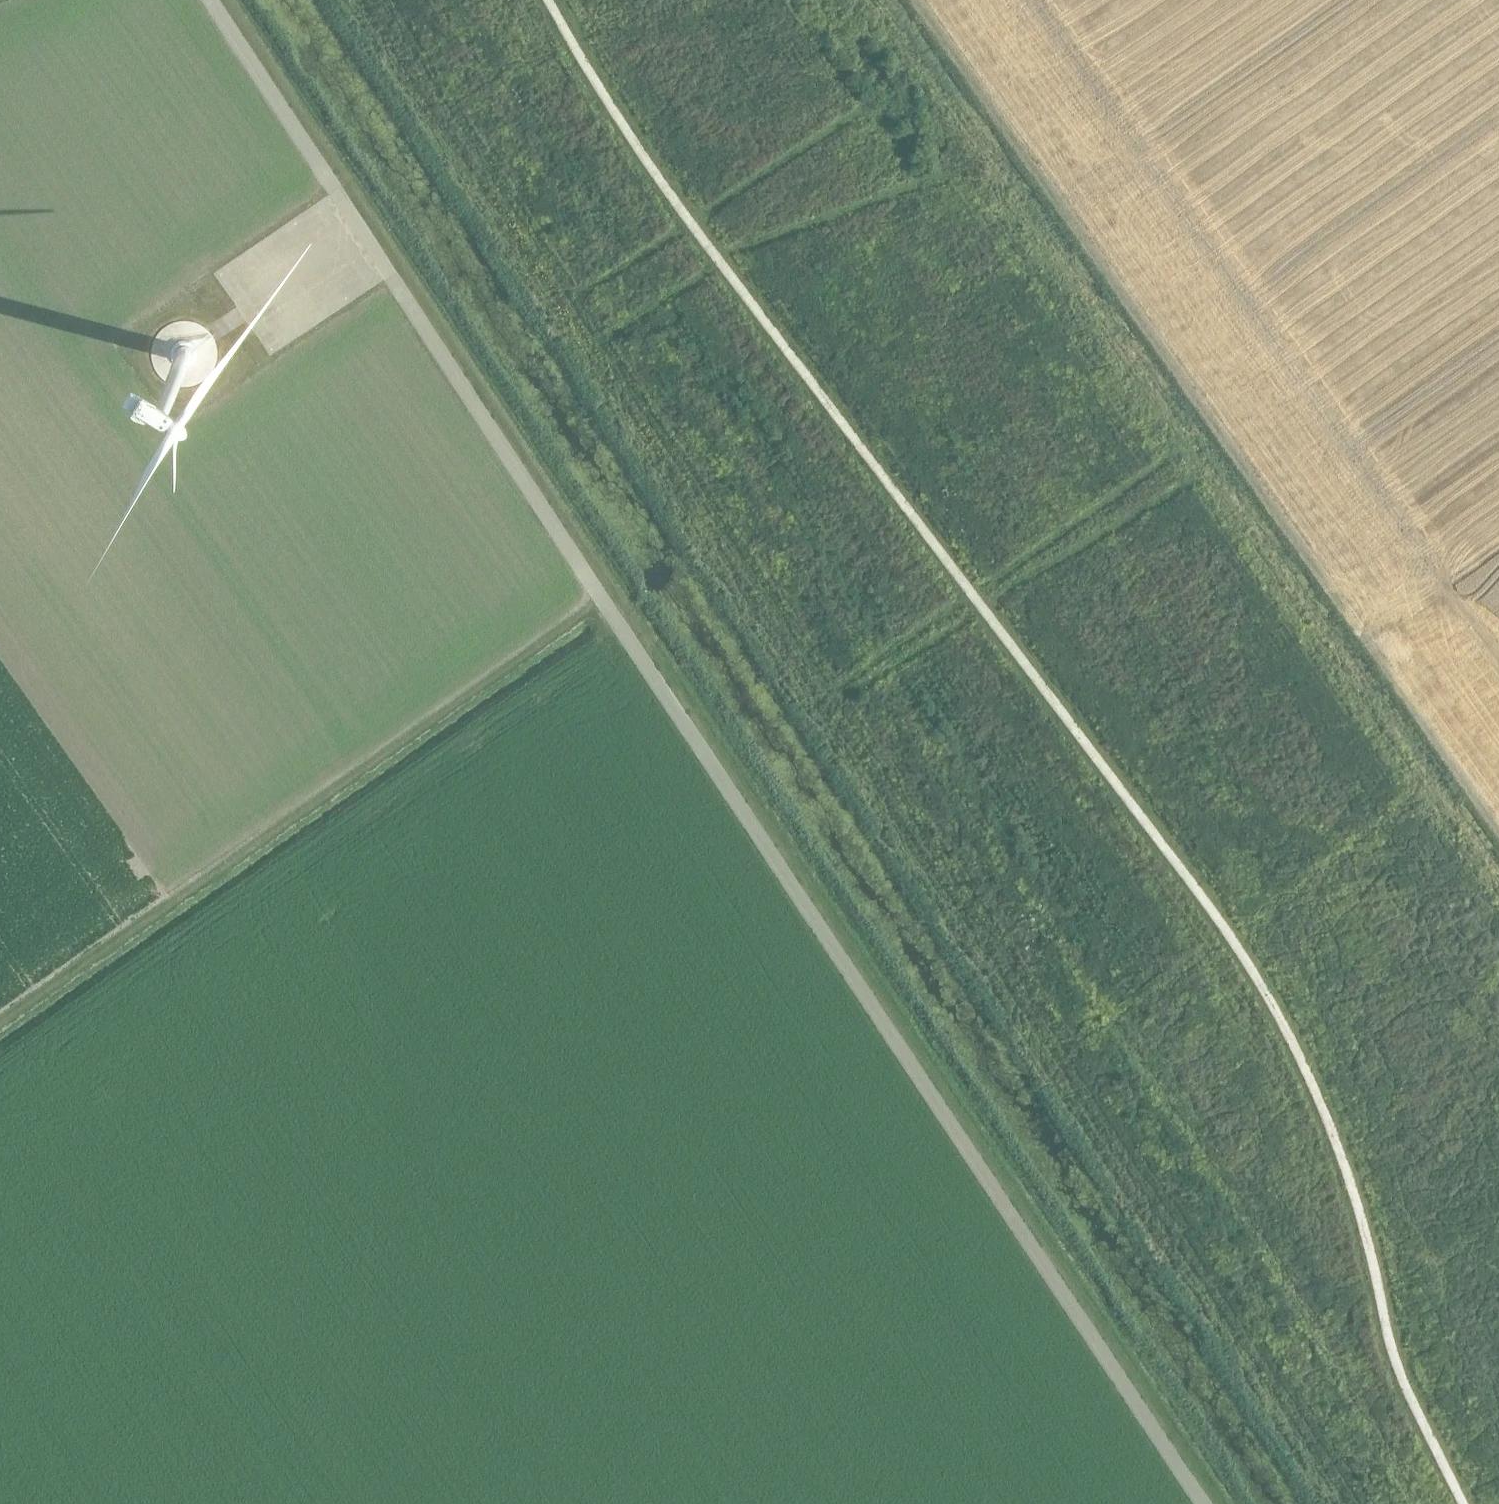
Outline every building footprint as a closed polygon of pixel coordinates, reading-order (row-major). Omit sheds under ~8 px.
[(175,352),(175,354),(175,355),(176,357),(176,358),(177,360),(179,361),(180,362),(182,362),(183,362),(185,362),(187,362),(188,361),(190,360),(191,359),(192,358),(192,356),(193,355),(193,353),(193,351),(192,350),(191,348),(190,347),(189,346),(188,345),(186,345),(184,344),(183,344),(181,345),(180,345),(178,346),(177,348),(176,349),(175,350),(175,352)]
